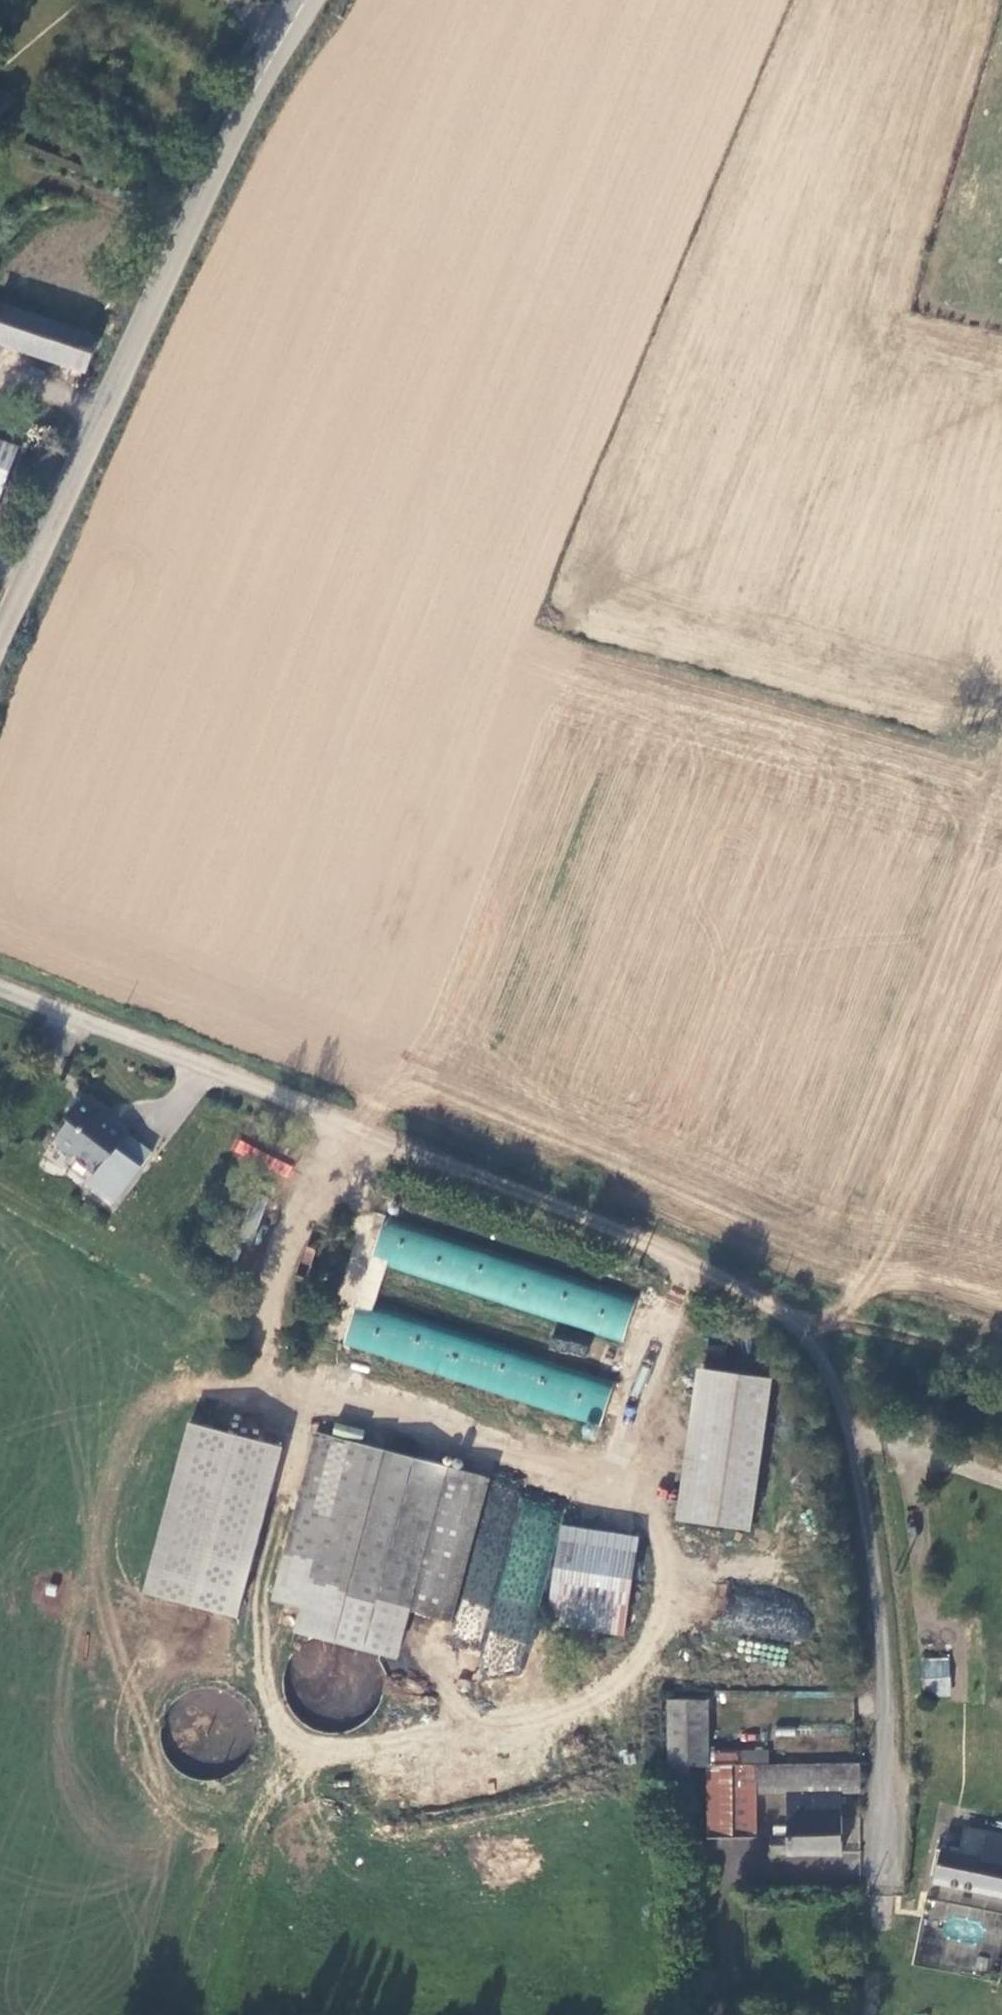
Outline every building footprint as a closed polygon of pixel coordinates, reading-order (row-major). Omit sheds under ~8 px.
[(99,370),(114,336),(0,298),(0,339),(99,370)] [(23,443),(0,435),(0,508),(23,443)] [(91,1190),(114,1207),(147,1163),(124,1146),(131,1135),(110,1119),(108,1122),(81,1101),(71,1115),(75,1118),(60,1138),(58,1145),(76,1159),(79,1155),(92,1165),(88,1170),(99,1178),(91,1190)] [(124,1146),(147,1163),(155,1153),(131,1135),(124,1146)] [(288,1179),(294,1161),(234,1142),(228,1160),(288,1179)] [(614,1388),(369,1292),(384,1255),(614,1345),(631,1303),(389,1208),(339,1335),(595,1435),(614,1388)] [(693,1365),(684,1516),(746,1520),(755,1369),(693,1365)] [(189,1421),(144,1591),(235,1615),(280,1445),(189,1421)] [(490,1474),(315,1430),(273,1598),(302,1606),(296,1630),(398,1656),(409,1611),(452,1622),(490,1474)] [(622,1632),(637,1552),(562,1539),(548,1618),(573,1623),(597,1628),(622,1632)] [(597,1628),(573,1623),(569,1644),(593,1648),(597,1628)] [(921,1657),(922,1695),(950,1694),(949,1656),(921,1657)] [(669,1699),(668,1763),(707,1764),(708,1750),(708,1700),(669,1699)] [(739,1750),(708,1750),(707,1764),(739,1764),(739,1750)] [(707,1764),(706,1838),(755,1839),(755,1795),(787,1796),(786,1839),(770,1839),(770,1855),(841,1856),(841,1796),(861,1796),(861,1766),(739,1764),(707,1764)] [(941,1846),(934,1882),(1001,1894),(1001,1834),(963,1827),(959,1849),(941,1846)]
